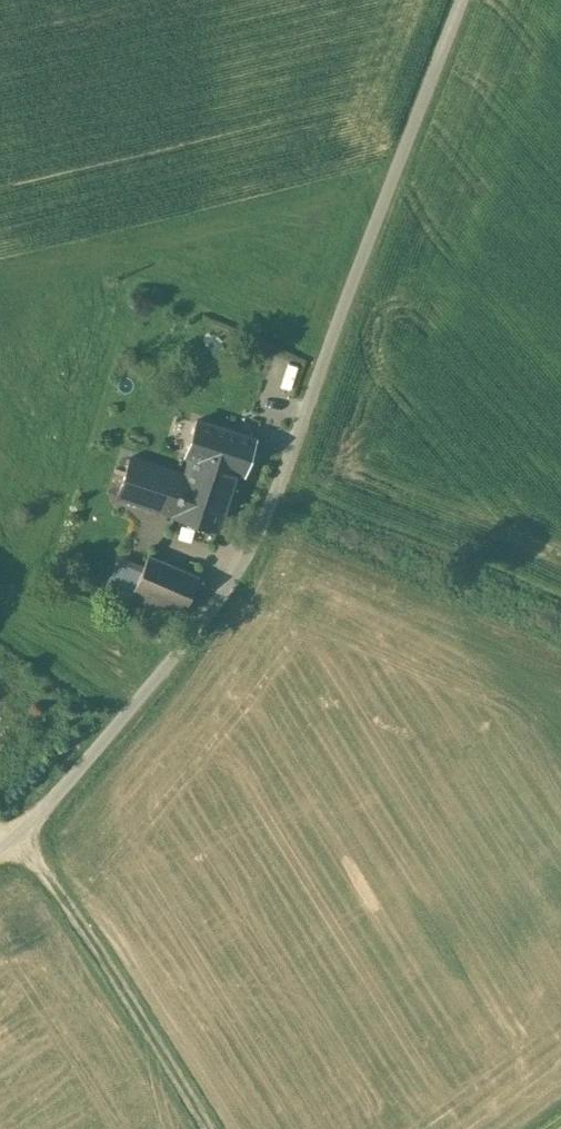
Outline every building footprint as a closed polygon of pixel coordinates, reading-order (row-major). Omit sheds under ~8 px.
[(191,457),(238,470),(245,472),(255,439),(196,419),(185,453),(191,455),(191,457)] [(185,474),(130,456),(117,495),(173,514),(186,474),(185,474)] [(238,470),(191,457),(189,463),(185,474),(186,474),(173,514),(219,529),(238,470)] [(197,576),(147,555),(141,569),(134,587),(183,609),(197,576)] [(119,577),(111,574),(103,591),(128,601),(134,587),(141,569),(126,562),(119,577)] [(183,609),(134,587),(128,601),(177,622),(183,609)]
